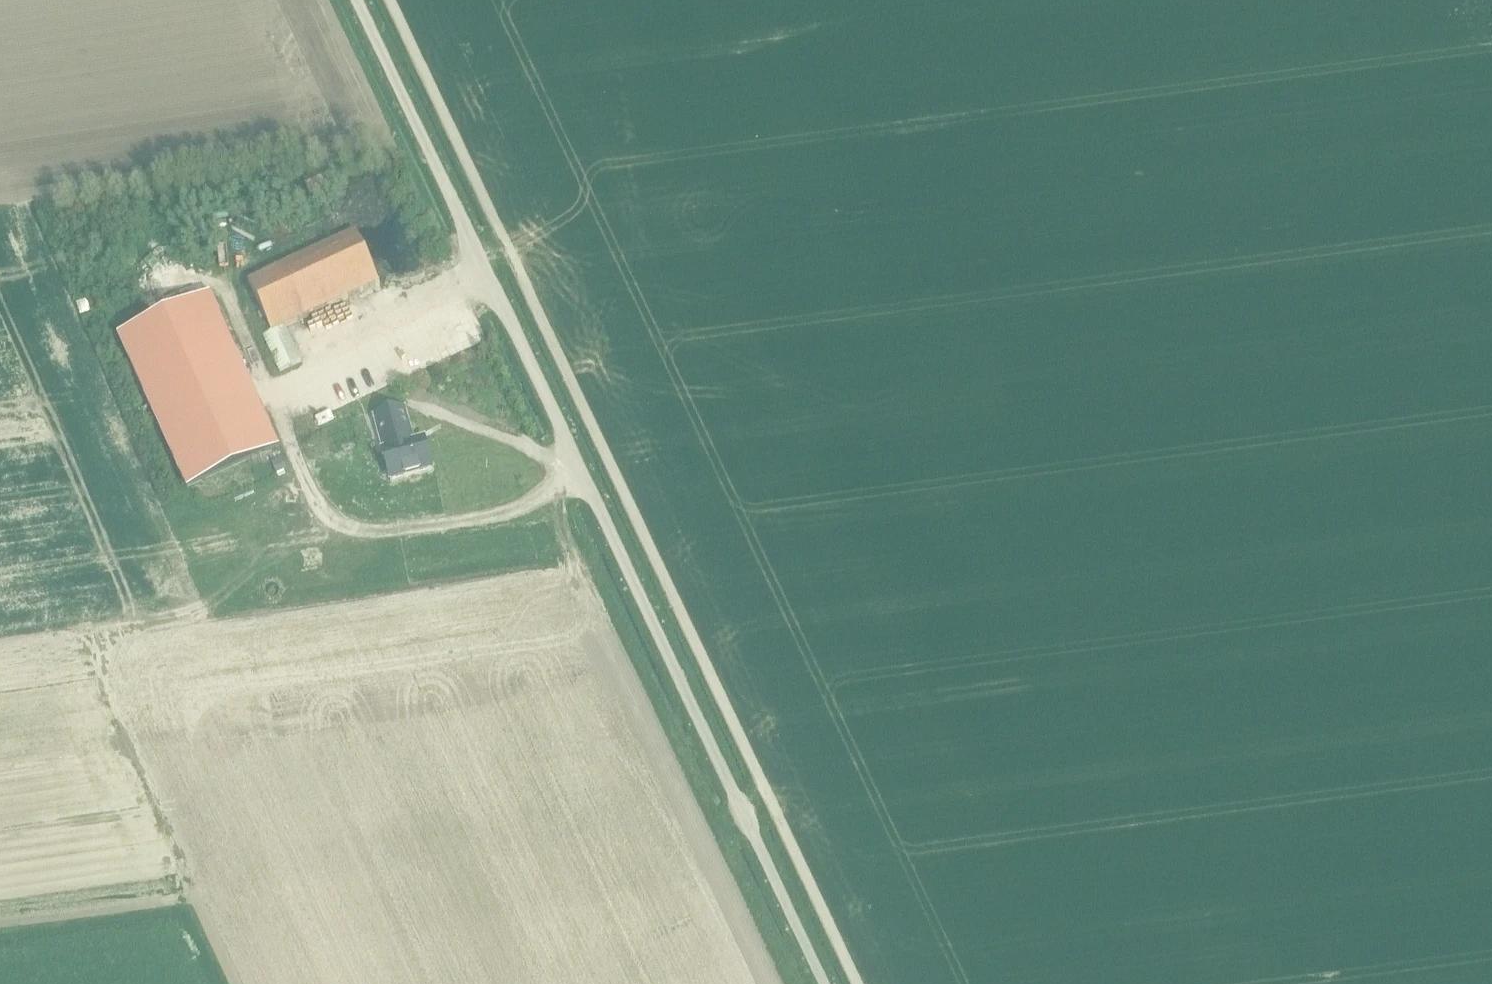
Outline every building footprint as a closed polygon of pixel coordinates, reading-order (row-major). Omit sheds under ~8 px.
[(284,323),(377,282),(355,232),(249,279),(272,330),(263,334),(278,369),(300,360),(284,323)] [(278,446),(211,298),(120,339),(186,487),(278,446)] [(317,408),(309,411),(313,421),(325,416),(320,406),(317,408)] [(404,409),(375,417),(384,450),(382,451),(390,480),(433,469),(424,439),(412,442),(410,437),(412,437),(407,422),(406,422),(403,412),(405,412),(404,409)]
